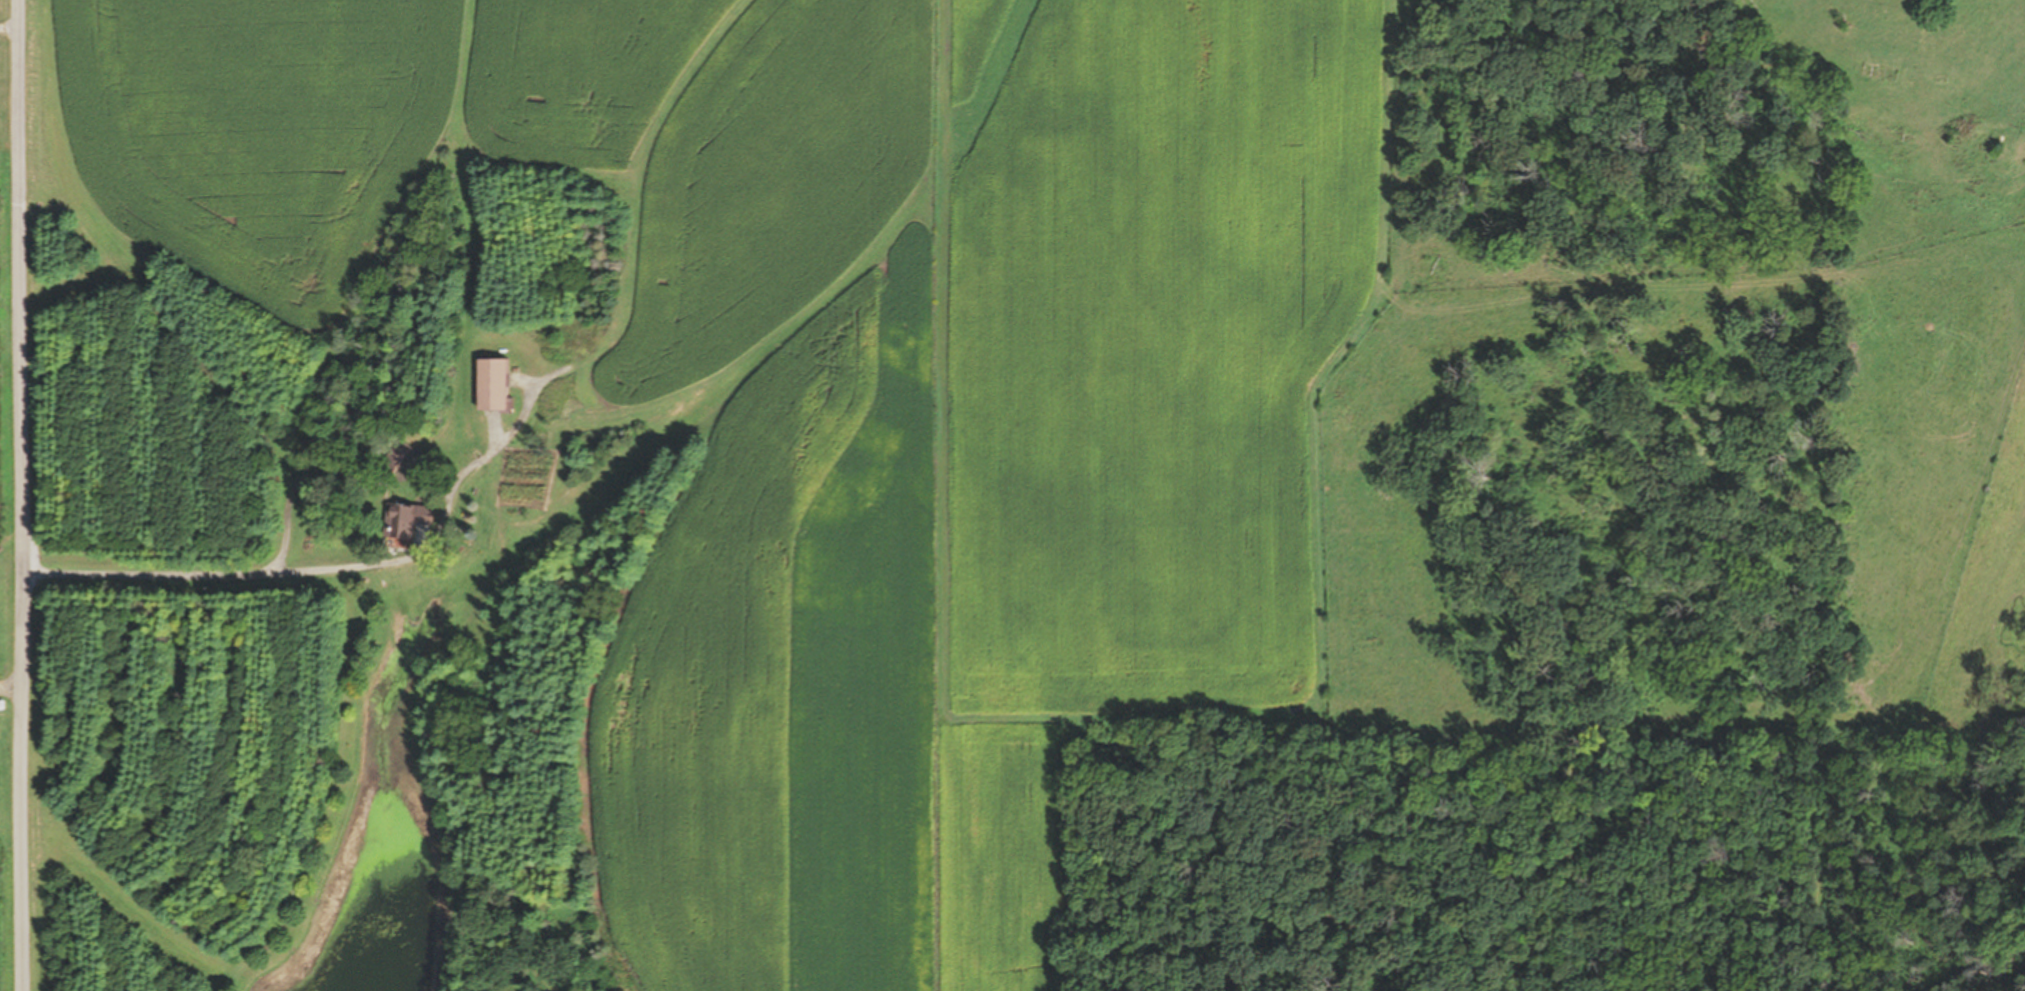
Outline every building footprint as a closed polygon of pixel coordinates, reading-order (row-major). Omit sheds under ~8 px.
[(505,408),(505,357),(476,357),(476,408),(505,408)] [(412,449),(401,439),(378,462),(390,473),(412,449)] [(431,523),(431,504),(386,503),(384,536),(412,537),(413,522),(431,523)]
